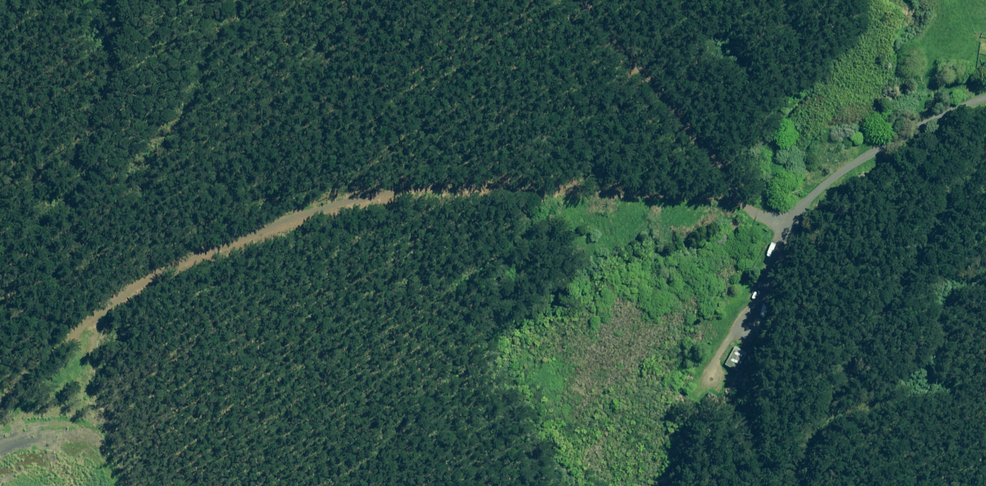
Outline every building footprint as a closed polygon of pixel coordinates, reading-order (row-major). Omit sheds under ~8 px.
[(731,340),(722,360),(735,366),(744,346),(731,340)] [(711,408),(718,394),(707,388),(699,402),(711,408)]
